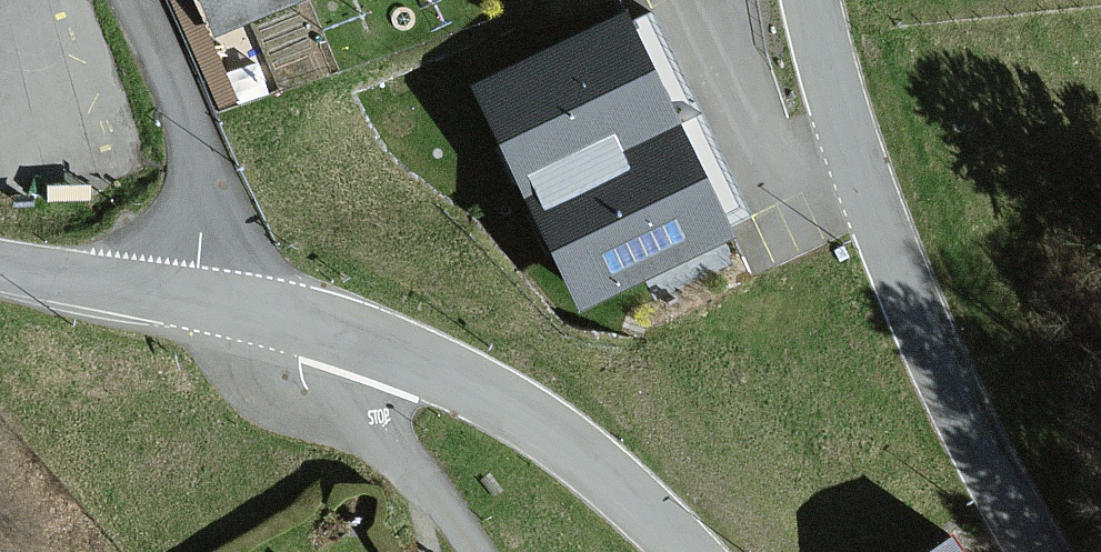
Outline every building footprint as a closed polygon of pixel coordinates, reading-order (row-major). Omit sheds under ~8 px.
[(205,33),(295,0),(192,0),(205,33)] [(743,221),(644,13),(476,92),(575,300),(743,221)]
